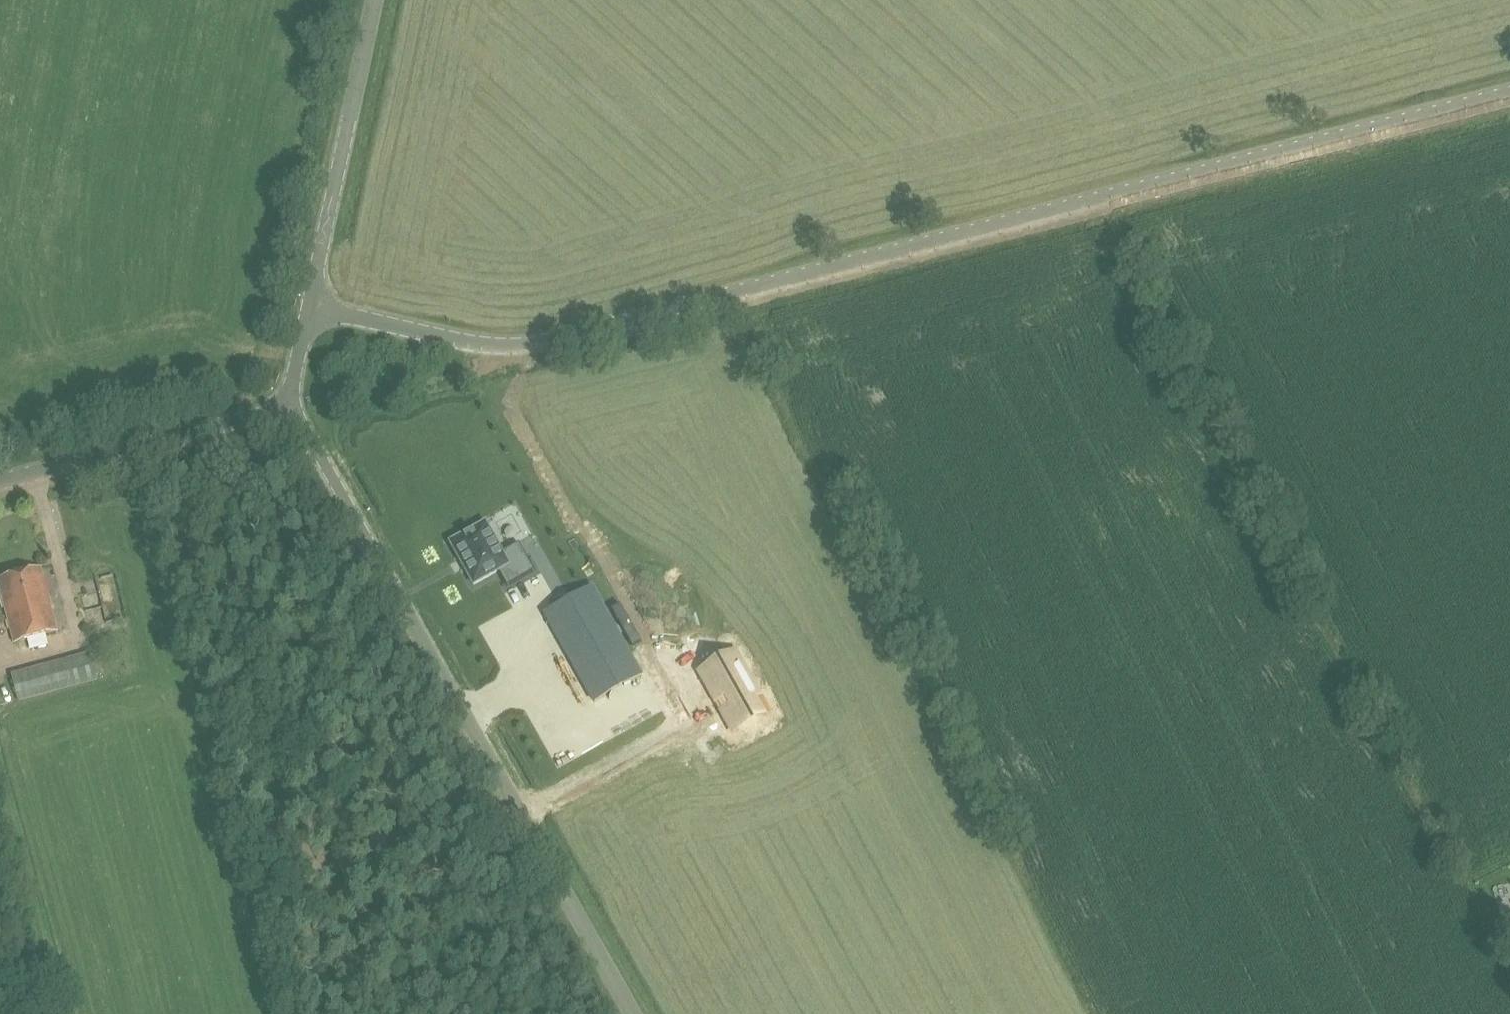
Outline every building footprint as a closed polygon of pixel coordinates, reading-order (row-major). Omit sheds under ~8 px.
[(484,521),(450,541),(473,582),(499,568),(508,583),(532,569),(518,546),(503,554),(484,521)] [(58,631),(41,568),(0,579),(0,585),(15,642),(58,631)] [(595,702),(642,676),(592,587),(545,613),(595,702)] [(20,702),(97,681),(94,672),(110,668),(107,658),(91,662),(89,654),(14,675),(20,702)] [(734,655),(703,672),(733,726),(757,712),(750,698),(757,694),(734,655)]
